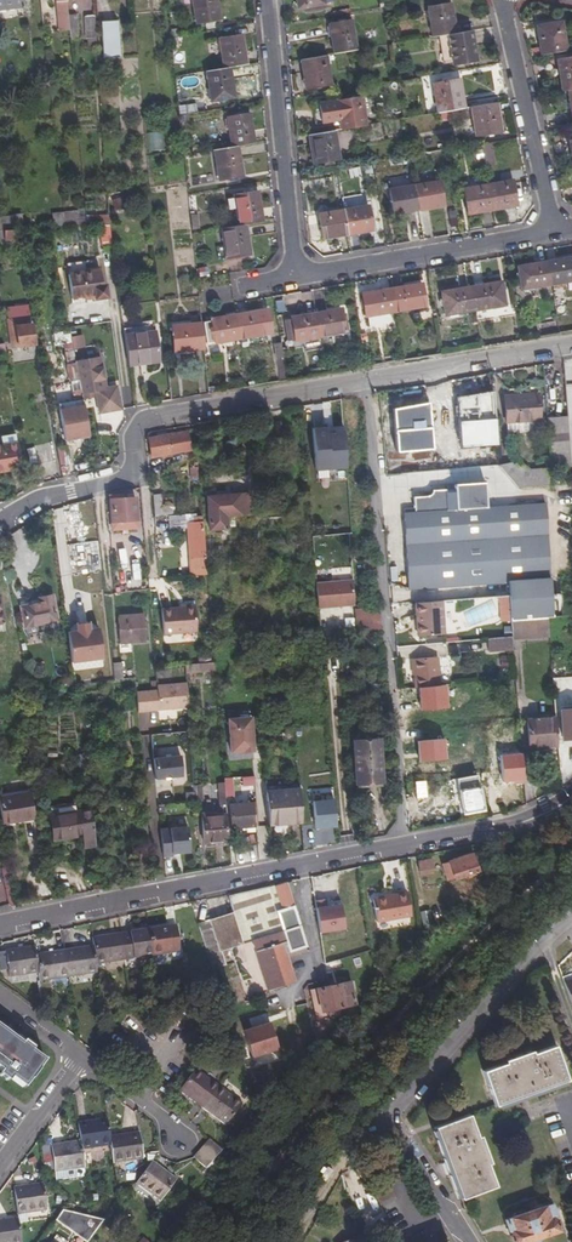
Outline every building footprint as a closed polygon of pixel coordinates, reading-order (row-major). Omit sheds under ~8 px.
[(71,21),(70,10),(69,5),(69,0),(60,0),(63,21),(71,21)] [(203,23),(226,19),(223,0),(200,0),(203,23)] [(425,6),(430,36),(440,34),(453,32),(448,2),(425,6)] [(41,8),(42,26),(52,25),(51,8),(41,8)] [(77,10),(70,10),(71,21),(71,23),(79,22),(77,10)] [(95,36),(93,17),(93,13),(84,14),(85,37),(95,36)] [(115,16),(93,17),(95,36),(96,57),(118,55),(115,16)] [(328,24),(333,53),(355,50),(350,20),(328,24)] [(535,25),(539,54),(565,50),(560,21),(535,25)] [(445,61),(445,63),(467,59),(462,30),(453,32),(440,34),(430,36),(436,63),(445,61)] [(219,37),(223,68),(229,67),(245,65),(240,34),(219,37)] [(324,55),(300,59),(305,89),(330,85),(324,55)] [(561,91),(568,89),(571,89),(571,56),(556,59),(561,91)] [(223,68),(206,70),(210,100),(233,97),(229,67),(223,68)] [(433,83),(437,112),(463,108),(458,79),(433,83)] [(340,129),(364,125),(359,96),(311,104),(314,124),(338,120),(340,129)] [(494,102),(469,107),(475,136),(499,131),(494,102)] [(194,104),(178,105),(179,113),(194,112),(194,104)] [(226,117),(230,146),(236,146),(253,143),(249,114),(226,117)] [(332,131),(307,135),(312,164),(337,160),(332,131)] [(147,150),(161,151),(162,133),(148,132),(147,150)] [(481,145),(485,166),(495,165),(492,143),(481,145)] [(230,146),(214,149),(219,179),(241,176),(236,146),(230,146)] [(370,163),(347,169),(349,179),(372,173),(370,163)] [(214,174),(197,176),(199,186),(215,184),(214,174)] [(487,184),(491,209),(516,204),(511,179),(487,184)] [(413,185),(417,209),(442,205),(437,181),(413,185)] [(491,209),(487,184),(464,188),(467,212),(491,209)] [(417,209),(413,185),(389,189),(393,213),(417,209)] [(233,194),(238,225),(244,224),(261,221),(256,190),(233,194)] [(342,209),(346,234),(370,230),(366,205),(342,209)] [(346,234),(342,209),(318,213),(322,237),(346,234)] [(52,226),(64,226),(62,212),(51,213),(52,226)] [(98,244),(110,244),(109,214),(97,215),(98,244)] [(238,225),(221,228),(226,258),(249,254),(244,224),(238,225)] [(16,230),(0,231),(0,239),(17,238),(16,230)] [(549,285),(571,281),(571,255),(545,260),(549,285)] [(64,264),(66,275),(84,271),(83,260),(64,264)] [(549,285),(545,260),(514,266),(518,290),(549,285)] [(84,271),(66,275),(70,299),(87,296),(92,295),(93,299),(99,298),(105,297),(103,284),(99,285),(96,269),(84,271)] [(469,288),(473,311),(503,305),(499,282),(469,288)] [(389,289),(394,312),(424,307),(419,283),(389,289)] [(473,311),(469,288),(440,293),(444,316),(473,311)] [(394,312),(389,289),(360,294),(364,317),(394,312)] [(339,310),(314,315),(318,338),(342,333),(339,310)] [(234,316),(238,340),(269,335),(265,311),(234,316)] [(294,341),(318,338),(314,315),(290,319),(289,322),(282,323),(285,342),(292,341),(294,341)] [(238,340),(234,316),(210,320),(214,344),(238,340)] [(26,322),(4,326),(7,347),(20,345),(21,349),(29,348),(26,322)] [(203,350),(201,324),(170,327),(173,353),(203,350)] [(155,331),(124,334),(128,363),(159,361),(155,331)] [(82,335),(69,337),(72,351),(84,348),(82,335)] [(92,388),(93,394),(97,410),(117,406),(113,384),(104,386),(98,355),(75,360),(75,362),(80,391),(92,388)] [(80,391),(75,362),(67,363),(74,404),(83,402),(81,396),(80,391)] [(537,394),(504,396),(506,428),(539,426),(537,394)] [(83,418),(60,423),(63,440),(86,436),(83,418)] [(549,457),(569,456),(568,435),(566,419),(547,421),(549,457)] [(344,424),(311,424),(312,478),(329,477),(328,468),(345,468),(344,424)] [(168,445),(177,444),(186,443),(185,431),(147,437),(150,456),(169,454),(168,445)] [(411,441),(397,442),(399,479),(418,478),(416,450),(411,450),(411,441)] [(0,444),(0,470),(18,466),(14,442),(0,444)] [(168,445),(169,454),(177,452),(177,444),(168,445)] [(66,445),(56,447),(59,464),(69,463),(66,445)] [(30,465),(38,463),(34,447),(26,449),(30,465)] [(507,485),(550,486),(550,465),(508,465),(507,485)] [(507,583),(501,507),(485,508),(483,484),(453,486),(453,495),(431,497),(432,502),(412,504),(413,514),(402,515),(409,591),(507,583)] [(161,515),(161,493),(153,493),(153,515),(161,515)] [(208,517),(225,515),(250,514),(248,493),(207,496),(208,517)] [(135,497),(110,499),(112,521),(137,518),(135,497)] [(501,507),(507,583),(509,583),(511,621),(545,618),(553,617),(543,503),(501,507)] [(191,526),(192,542),(194,559),(190,559),(191,577),(206,576),(201,514),(172,517),(173,527),(191,526)] [(225,515),(208,517),(209,530),(223,529),(223,531),(225,531),(225,529),(226,529),(225,515)] [(69,543),(70,572),(100,571),(99,542),(69,543)] [(352,579),(315,580),(315,608),(353,606),(352,579)] [(140,584),(114,586),(117,611),(142,609),(140,584)] [(56,619),(51,595),(40,597),(40,601),(22,605),(26,625),(56,619)] [(442,600),(415,601),(416,616),(419,616),(420,635),(444,633),(442,600)] [(355,607),(355,632),(379,632),(379,607),(355,607)] [(198,608),(165,610),(167,635),(182,634),(200,633),(198,608)] [(144,612),(117,612),(117,643),(145,642),(144,612)] [(99,659),(98,626),(87,626),(87,618),(66,619),(68,660),(99,659)] [(511,638),(511,640),(547,637),(545,618),(511,621),(510,622),(511,638)] [(511,640),(511,638),(486,639),(487,652),(512,651),(511,640)] [(413,659),(416,687),(440,686),(438,657),(413,659)] [(185,673),(214,670),(213,661),(184,665),(185,673)] [(120,664),(110,664),(112,680),(121,679),(120,664)] [(186,681),(155,683),(155,690),(135,690),(136,711),(187,709),(186,681)] [(571,703),(571,710),(560,711),(562,740),(571,739),(571,703)] [(138,714),(140,727),(159,723),(157,711),(138,714)] [(249,714),(223,717),(229,760),(255,757),(249,714)] [(556,745),(553,715),(551,716),(551,720),(525,723),(528,748),(556,745)] [(273,740),(273,731),(259,732),(260,741),(273,740)] [(377,739),(353,741),(356,783),(381,782),(377,739)] [(152,749),(153,778),(180,776),(178,748),(152,749)] [(512,751),(489,754),(492,782),(503,782),(503,790),(516,789),(512,751)] [(84,768),(82,752),(75,753),(75,761),(77,764),(77,768),(84,768)] [(566,755),(557,755),(558,773),(568,772),(566,755)] [(192,772),(194,800),(201,800),(198,771),(192,772)] [(264,790),(263,773),(252,774),(254,791),(264,790)] [(226,782),(223,782),(224,791),(232,791),(232,782),(230,782),(230,779),(226,779),(226,782)] [(424,797),(423,781),(414,781),(415,797),(424,797)] [(333,787),(310,788),(312,827),(335,827),(333,787)] [(478,787),(458,791),(462,815),(482,811),(478,787)] [(264,794),(265,801),(267,822),(286,821),(286,824),(300,823),(298,791),(264,794)] [(516,791),(501,793),(502,800),(517,799),(516,791)] [(0,797),(0,808),(2,822),(34,817),(31,792),(0,797)] [(231,827),(267,824),(267,822),(265,801),(229,804),(231,827)] [(94,844),(89,808),(78,810),(49,814),(52,839),(81,835),(83,846),(94,844)] [(210,812),(200,813),(203,842),(225,840),(222,813),(211,814),(210,812)] [(169,831),(191,829),(190,814),(168,816),(169,831)] [(169,831),(168,816),(156,817),(158,846),(192,843),(191,830),(191,829),(169,831)] [(469,852),(442,862),(449,880),(476,868),(469,852)] [(432,859),(417,859),(416,874),(431,875),(432,859)] [(290,882),(273,885),(276,897),(280,908),(290,905),(287,893),(292,892),(290,882)] [(275,907),(291,955),(305,951),(290,905),(280,908),(276,897),(273,885),(268,886),(275,907)] [(266,887),(248,891),(278,980),(280,979),(269,944),(281,940),(287,957),(291,955),(275,907),(268,886),(266,887)] [(278,980),(248,891),(248,889),(225,897),(229,912),(194,922),(209,967),(223,963),(235,1002),(266,991),(271,990),(270,986),(279,984),(278,980)] [(404,895),(369,902),(373,925),(408,918),(404,895)] [(340,901),(314,906),(318,933),(345,928),(340,901)] [(149,931),(153,958),(170,956),(172,955),(179,954),(175,928),(169,929),(167,928),(149,931)] [(122,936),(125,962),(131,961),(135,961),(153,958),(149,931),(129,934),(128,935),(122,936)] [(125,962),(122,936),(121,935),(92,939),(93,948),(96,966),(125,962)] [(291,976),(293,975),(289,963),(287,957),(281,940),(269,944),(280,979),(291,976)] [(38,975),(35,956),(33,948),(7,952),(11,979),(38,975)] [(96,966),(93,948),(64,952),(68,979),(97,975),(96,966)] [(287,957),(289,963),(307,956),(305,951),(291,955),(287,957)] [(68,979),(64,952),(35,956),(38,975),(39,983),(68,979)] [(336,978),(313,986),(321,1008),(343,1001),(336,978)] [(563,984),(571,1007),(571,982),(563,984)] [(249,1057),(276,1050),(269,1020),(242,1027),(249,1057)] [(42,1062),(29,1051),(31,1050),(26,1046),(22,1043),(20,1045),(0,1030),(0,1071),(0,1072),(0,1076),(7,1081),(10,1079),(23,1088),(42,1062)] [(557,1045),(480,1072),(492,1106),(569,1079),(557,1045)] [(202,1108),(218,1087),(196,1071),(180,1092),(202,1108)] [(218,1087),(202,1108),(225,1126),(241,1104),(218,1087)] [(466,1116),(432,1129),(459,1200),(492,1188),(484,1165),(487,1164),(477,1138),(474,1139),(466,1116)] [(110,1146),(108,1137),(106,1120),(77,1123),(78,1135),(79,1142),(81,1151),(110,1146)] [(108,1137),(110,1146),(110,1147),(113,1165),(142,1160),(138,1133),(108,1137)] [(208,1138),(191,1157),(204,1169),(221,1150),(208,1138)] [(81,1151),(79,1142),(50,1146),(54,1173),(84,1169),(81,1151)] [(159,1202),(176,1180),(152,1162),(136,1184),(159,1202)] [(365,1192),(373,1210),(396,1199),(388,1181),(365,1192)] [(45,1211),(42,1185),(12,1189),(17,1216),(45,1211)] [(503,1223),(507,1233),(511,1234),(509,1239),(511,1241),(529,1241),(558,1231),(554,1221),(550,1220),(552,1215),(548,1205),(503,1223)] [(53,1225),(91,1240),(98,1221),(61,1206),(53,1225)] [(376,1216),(365,1225),(372,1231),(381,1223),(376,1216)] [(17,1219),(0,1222),(0,1241),(21,1241),(17,1219)]
